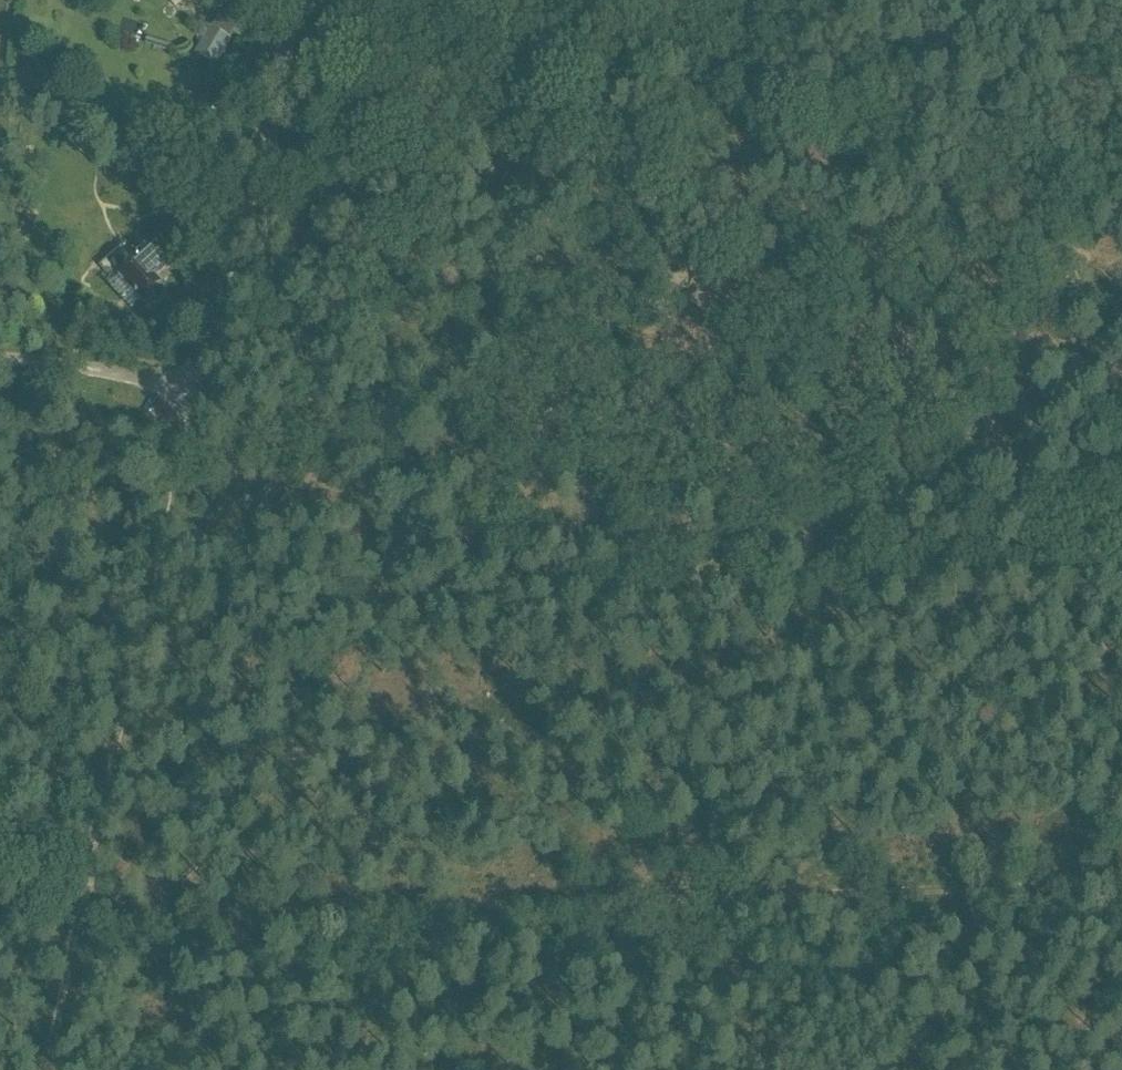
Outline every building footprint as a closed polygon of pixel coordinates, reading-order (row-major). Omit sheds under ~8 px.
[(181,22),(193,12),(183,0),(162,0),(181,22)] [(194,33),(202,38),(194,52),(217,64),(231,40),(230,39),(241,18),(222,8),(212,27),(201,21),(194,33)] [(158,276),(168,267),(169,268),(187,250),(169,230),(150,248),(144,255),(120,276),(143,300),(163,280),(158,276)]
